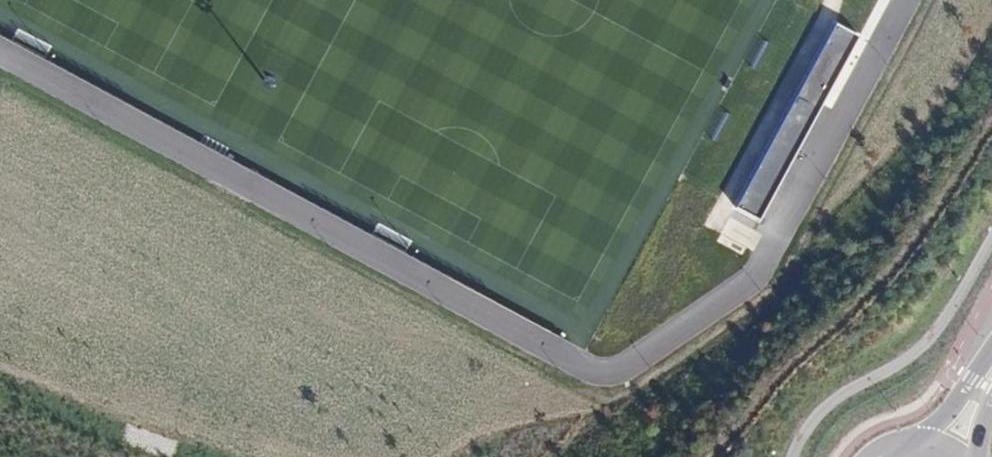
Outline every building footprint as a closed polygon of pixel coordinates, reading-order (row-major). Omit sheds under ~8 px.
[(833,19),(730,208),(757,223),(863,34),(833,19)]
